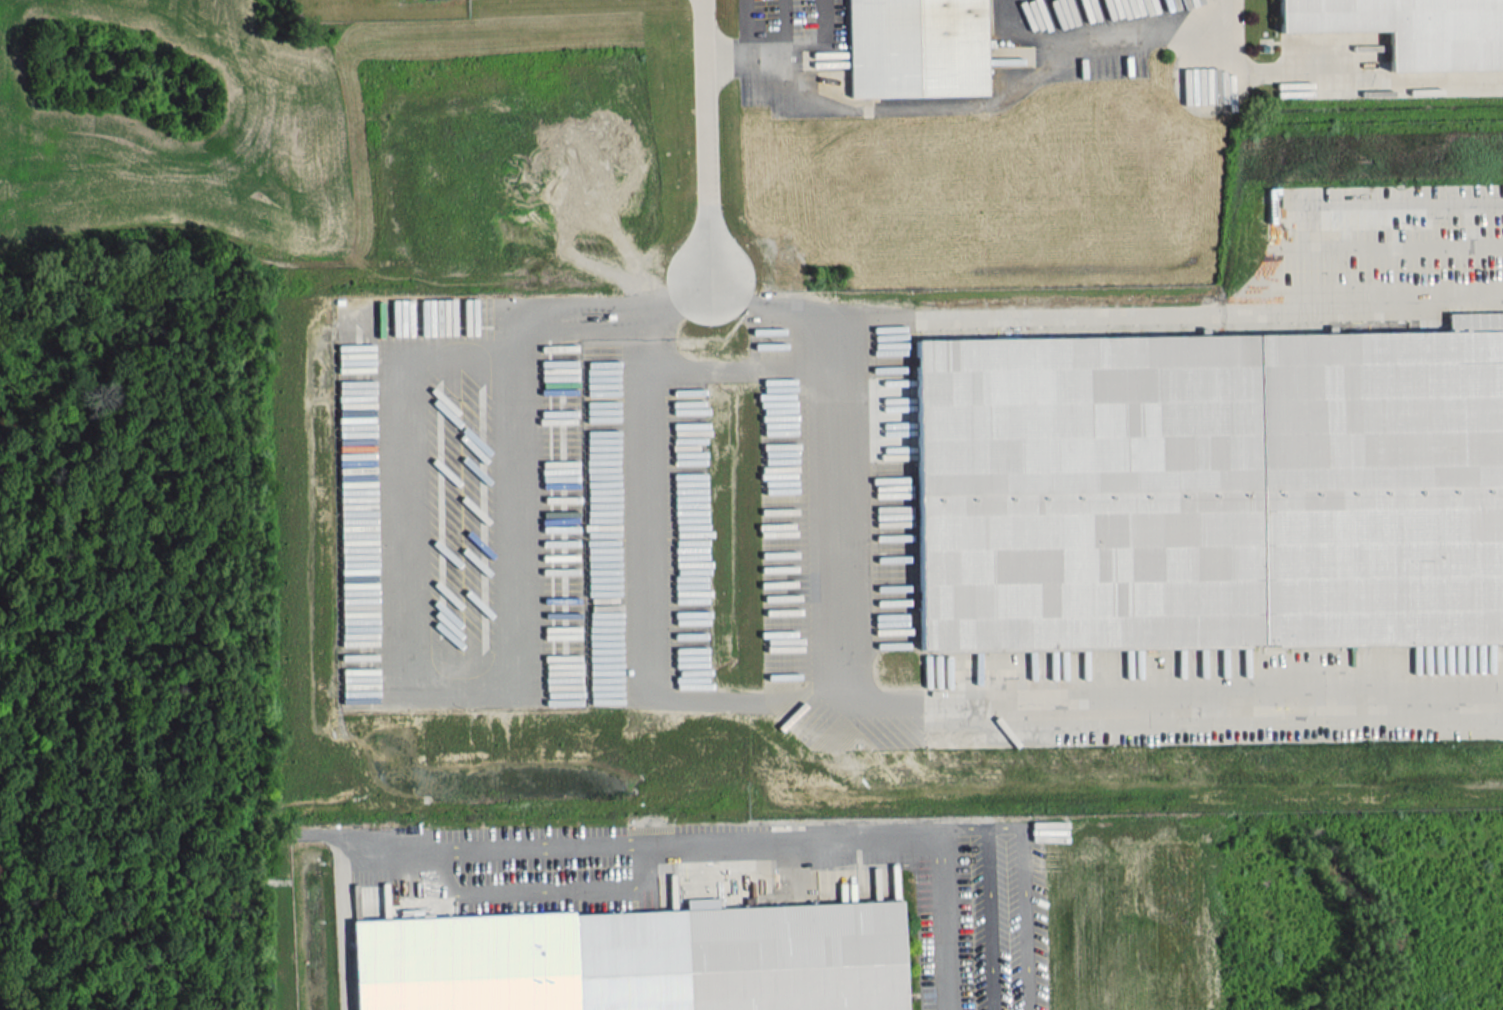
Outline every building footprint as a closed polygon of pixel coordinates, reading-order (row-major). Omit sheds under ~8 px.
[(848,97),(987,94),(985,0),(846,0),(848,97)] [(1279,32),(1279,0),(1502,0),(1502,70),(1389,72),(1388,30),(1279,32)] [(914,341),(1502,332),(1502,641),(919,651),(914,341)] [(355,1009),(906,1009),(902,899),(571,914),(571,910),(351,920),(355,1009)]
